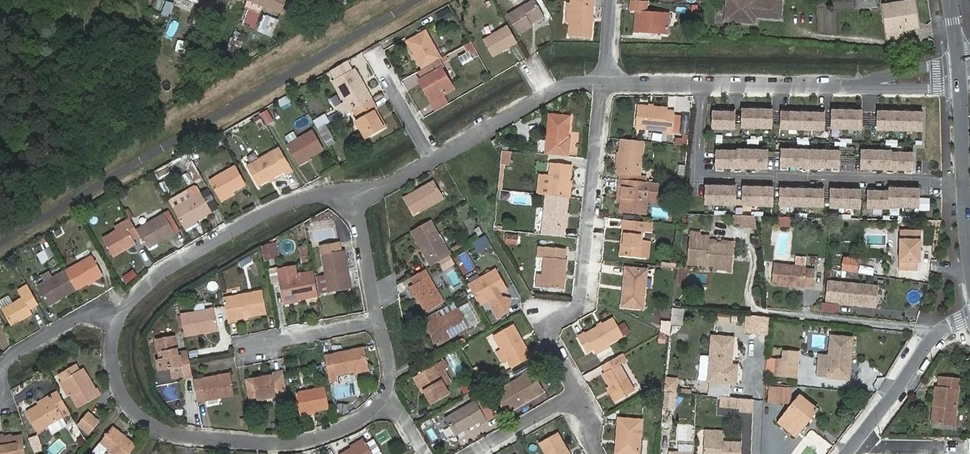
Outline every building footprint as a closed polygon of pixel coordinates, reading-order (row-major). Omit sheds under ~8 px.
[(153,11),(163,14),(167,0),(157,0),(153,11)] [(247,3),(264,9),(280,15),(285,0),(240,0),(247,3)] [(544,13),(537,0),(533,0),(509,13),(520,33),(534,26),(533,24),(531,21),(544,13)] [(571,23),(569,38),(591,40),(594,0),(573,0),(572,7),(571,23)] [(648,1),(641,0),(631,0),(631,11),(637,11),(635,32),(667,34),(668,13),(647,12),(648,1)] [(781,1),(761,0),(734,0),(734,5),(724,5),(723,24),(749,25),(749,19),(755,19),(781,20),(781,1)] [(854,11),(876,10),(876,0),(854,0),(854,11)] [(883,18),(884,19),(885,19),(888,31),(897,29),(898,29),(900,38),(900,39),(912,37),(912,35),(910,30),(916,29),(914,20),(917,19),(913,2),(892,6),(894,16),(893,16),(883,18)] [(881,7),(883,18),(893,16),(894,16),(892,6),(891,6),(881,7)] [(436,13),(441,22),(453,17),(448,7),(436,13)] [(255,27),(260,14),(250,10),(244,23),(255,27)] [(257,30),(271,36),(279,20),(264,13),(257,30)] [(546,17),(544,13),(531,21),(533,24),(546,17)] [(518,41),(509,25),(484,38),(493,54),(518,41)] [(888,31),(890,41),(900,39),(900,38),(898,29),(897,29),(888,31)] [(424,68),(441,57),(425,30),(408,39),(424,68)] [(463,46),(467,51),(457,57),(461,64),(478,54),(471,41),(463,46)] [(424,68),(419,71),(425,82),(430,91),(428,93),(432,100),(454,86),(443,67),(445,65),(441,57),(424,68)] [(355,107),(372,97),(354,69),(335,80),(352,109),(355,107)] [(422,83),(428,93),(430,91),(425,82),(422,83)] [(378,110),(372,97),(355,107),(362,119),(358,122),(367,139),(385,128),(375,111),(378,110)] [(388,126),(378,110),(375,111),(385,128),(388,126)] [(637,110),(635,131),(665,134),(665,136),(673,137),(675,116),(666,116),(666,113),(637,110)] [(733,131),(734,110),(726,110),(726,113),(711,113),(710,130),(733,131)] [(770,129),(771,111),(740,110),(740,129),(770,129)] [(823,131),(823,111),(815,111),(815,114),(787,113),(787,110),(780,110),(779,131),(823,131)] [(270,111),(263,115),(269,125),(275,121),(270,111)] [(860,130),(861,112),(830,111),(830,130),(860,130)] [(921,132),(921,113),(876,112),(875,131),(921,132)] [(327,147),(336,143),(326,124),(330,122),(326,113),(313,120),(327,147)] [(548,153),(571,155),(573,136),(570,136),(572,114),(552,113),(548,153)] [(289,145),(300,163),(324,148),(315,131),(289,145)] [(502,138),(499,131),(492,136),(495,142),(502,138)] [(676,135),(675,145),(687,146),(688,137),(676,135)] [(638,177),(642,144),(621,142),(617,174),(638,177)] [(293,167),(281,147),(249,166),(261,185),(293,167)] [(513,167),(514,150),(503,149),(502,165),(513,167)] [(838,172),(839,152),(780,150),(779,171),(787,171),(787,168),(801,168),(801,170),(816,170),(816,169),(830,169),(830,172),(838,172)] [(766,170),(767,152),(736,151),(736,152),(715,152),(714,172),(722,172),(722,169),(766,170)] [(911,174),(912,154),(890,153),(890,152),(860,151),(859,170),(903,172),(903,174),(911,174)] [(192,181),(202,177),(193,159),(184,163),(192,181)] [(553,161),(550,193),(571,195),(575,164),(553,161)] [(211,181),(219,198),(233,190),(245,183),(236,167),(211,181)] [(436,177),(406,194),(416,212),(446,195),(436,177)] [(659,185),(619,181),(618,188),(623,189),(621,214),(645,217),(647,204),(657,205),(659,185)] [(683,187),(675,186),(674,198),(682,199),(683,187)] [(822,208),(822,188),(815,188),(815,191),(786,190),(787,186),(779,186),(778,207),(822,208)] [(214,195),(209,187),(202,191),(174,208),(185,226),(212,210),(207,200),(214,195)] [(734,206),(735,188),(704,187),(704,205),(734,206)] [(771,207),(772,189),(741,188),(741,206),(771,207)] [(918,200),(918,190),(888,189),(888,192),(874,192),(874,189),(866,188),(866,209),(888,209),(888,208),(918,208),(918,210),(928,211),(928,200),(918,200)] [(233,190),(219,198),(221,202),(235,194),(233,190)] [(859,210),(859,191),(829,190),(829,209),(859,210)] [(550,193),(547,233),(568,235),(571,195),(550,193)] [(207,200),(212,210),(220,206),(214,195),(207,200)] [(166,214),(138,229),(140,234),(148,247),(176,231),(175,229),(171,222),(177,219),(172,210),(166,214)] [(756,228),(754,217),(734,216),(733,223),(740,223),(740,228),(756,228)] [(778,217),(778,226),(790,227),(790,218),(778,217)] [(138,229),(131,218),(126,220),(128,225),(118,231),(105,237),(115,255),(137,242),(135,237),(140,234),(138,229)] [(433,263),(451,253),(431,218),(413,229),(433,263)] [(180,226),(177,219),(171,222),(175,229),(180,226)] [(128,225),(126,220),(115,226),(118,231),(128,225)] [(652,224),(624,221),(623,231),(625,231),(622,257),(641,260),(642,244),(644,232),(651,232),(652,224)] [(733,265),(734,248),(732,245),(716,244),(713,246),(709,246),(710,237),(701,236),(701,233),(692,233),(690,264),(716,266),(717,266),(720,264),(733,265)] [(486,234),(478,239),(482,245),(490,240),(486,234)] [(519,235),(506,235),(506,245),(518,245),(519,235)] [(901,236),(899,272),(913,272),(913,263),(920,263),(921,237),(901,236)] [(41,263),(54,257),(48,241),(40,244),(43,251),(37,253),(41,263)] [(277,241),(265,243),(268,258),(280,256),(277,241)] [(548,255),(546,275),(546,285),(567,288),(570,258),(567,258),(568,246),(541,243),(540,255),(548,255)] [(651,245),(642,244),(641,260),(648,261),(651,245)] [(302,250),(303,261),(312,259),(310,249),(302,250)] [(345,270),(342,250),(324,253),(331,291),(352,287),(349,270),(345,270)] [(96,254),(67,269),(77,287),(105,272),(96,254)] [(242,268),(253,262),(249,256),(239,262),(242,268)] [(858,261),(844,259),(842,271),(856,274),(858,261)] [(816,265),(775,261),(773,283),(802,285),(802,282),(814,283),(816,265)] [(280,267),(282,277),(298,274),(297,264),(280,267)] [(498,265),(469,282),(474,289),(481,302),(490,297),(500,314),(509,308),(513,296),(504,293),(498,297),(496,293),(510,285),(498,265)] [(427,267),(412,276),(416,283),(412,284),(428,309),(445,299),(427,267)] [(77,287),(67,269),(42,286),(51,302),(77,287)] [(319,293),(315,271),(298,274),(282,277),(287,299),(319,293)] [(626,271),(622,308),(643,311),(646,274),(626,271)] [(833,299),(873,303),(873,284),(829,280),(828,294),(833,295),(833,299)] [(40,303),(31,285),(23,289),(26,295),(6,307),(14,323),(35,311),(32,307),(40,303)] [(265,290),(225,297),(229,318),(268,311),(265,290)] [(444,315),(440,309),(427,316),(440,340),(470,323),(460,306),(444,315)] [(216,307),(183,313),(187,334),(205,331),(204,327),(219,325),(216,307)] [(684,326),(685,311),(672,310),(671,325),(684,326)] [(403,312),(406,324),(414,323),(411,311),(403,312)] [(766,334),(768,317),(747,315),(745,332),(766,334)] [(658,343),(668,344),(670,321),(660,320),(658,343)] [(515,364),(533,353),(515,322),(497,332),(515,364)] [(612,322),(577,341),(586,353),(592,350),(593,353),(621,339),(612,322)] [(194,373),(190,348),(180,350),(177,333),(159,337),(161,349),(165,348),(167,355),(162,356),(159,357),(161,368),(173,366),(184,364),(185,369),(186,375),(194,373)] [(830,336),(827,376),(848,379),(851,338),(830,336)] [(711,339),(708,379),(739,382),(741,364),(732,363),(733,341),(711,339)] [(368,346),(327,353),(332,380),(340,378),(339,373),(372,367),(368,346)] [(796,377),(798,353),(784,352),(783,361),(768,360),(767,375),(796,377)] [(419,373),(435,401),(452,392),(441,371),(452,365),(447,357),(419,373)] [(635,393),(616,359),(601,367),(606,376),(603,377),(618,401),(635,393)] [(64,380),(73,396),(80,408),(100,397),(93,385),(89,387),(80,370),(79,371),(76,365),(60,374),(64,380)] [(529,372),(499,389),(510,409),(546,388),(535,367),(529,370),(529,372)] [(89,387),(93,385),(83,368),(80,370),(89,387)] [(202,376),(206,397),(235,391),(231,370),(202,376)] [(249,378),(253,398),(286,392),(283,373),(249,378)] [(478,375),(465,383),(468,390),(482,382),(478,375)] [(936,385),(936,405),(940,405),(940,420),(959,421),(960,375),(940,375),(940,385),(936,385)] [(679,378),(666,376),(663,408),(676,409),(679,378)] [(69,398),(73,396),(64,380),(59,382),(69,398)] [(299,389),(303,411),(331,406),(328,385),(299,389)] [(786,388),(774,387),(772,401),(785,403),(786,388)] [(59,411),(67,407),(59,392),(50,397),(52,400),(40,407),(28,414),(39,433),(63,418),(59,411)] [(809,416),(811,419),(819,409),(803,395),(786,416),(798,428),(809,416)] [(752,411),(753,399),(720,396),(720,406),(740,408),(740,410),(752,411)] [(52,400),(50,397),(38,404),(40,407),(52,400)] [(448,416),(458,433),(482,419),(484,423),(492,419),(480,398),(448,416)] [(348,414),(348,404),(338,404),(338,413),(348,414)] [(100,422),(89,413),(80,425),(91,434),(100,422)] [(796,437),(811,419),(809,416),(798,428),(786,416),(780,422),(796,437)] [(618,439),(622,440),(620,453),(642,453),(644,422),(620,420),(618,439)] [(115,453),(129,453),(136,445),(123,434),(122,436),(113,428),(101,443),(115,453)] [(704,429),(704,436),(723,437),(723,429),(704,429)] [(546,453),(567,453),(566,452),(568,450),(558,432),(540,443),(546,453)] [(29,437),(34,452),(43,449),(38,434),(29,437)] [(21,436),(3,439),(2,436),(0,436),(0,453),(25,453),(21,436)] [(703,453),(715,453),(744,453),(745,442),(723,440),(723,437),(704,436),(703,453)] [(340,453),(374,453),(365,439),(339,453),(340,453)] [(370,442),(374,453),(380,452),(375,440),(370,442)]
